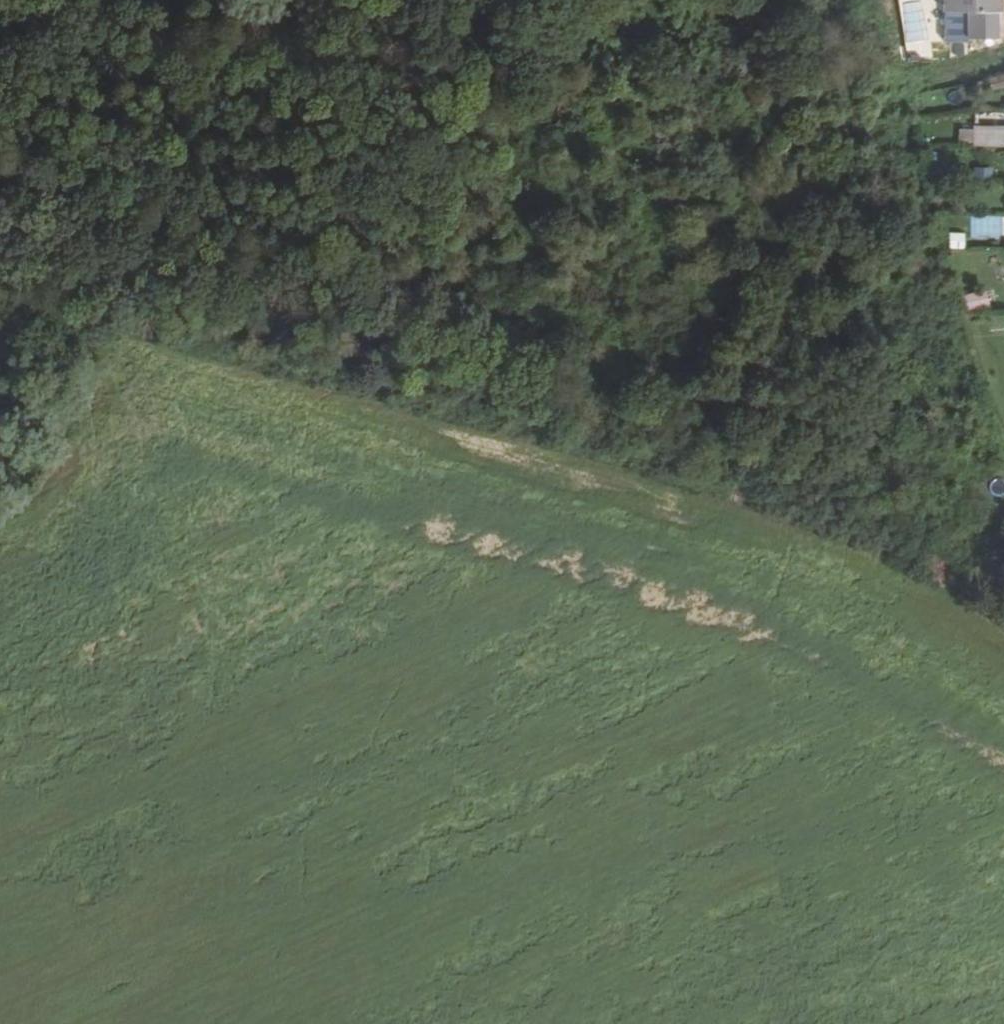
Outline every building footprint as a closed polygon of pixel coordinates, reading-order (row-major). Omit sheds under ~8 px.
[(943,11),(976,11),(976,24),(994,25),(994,12),(998,12),(999,0),(943,0),(943,11)] [(972,146),(1003,147),(1003,126),(973,124),(972,146)] [(970,214),(970,236),(1003,238),(1003,215),(970,214)] [(994,301),(989,285),(964,293),(968,309),(994,301)]
